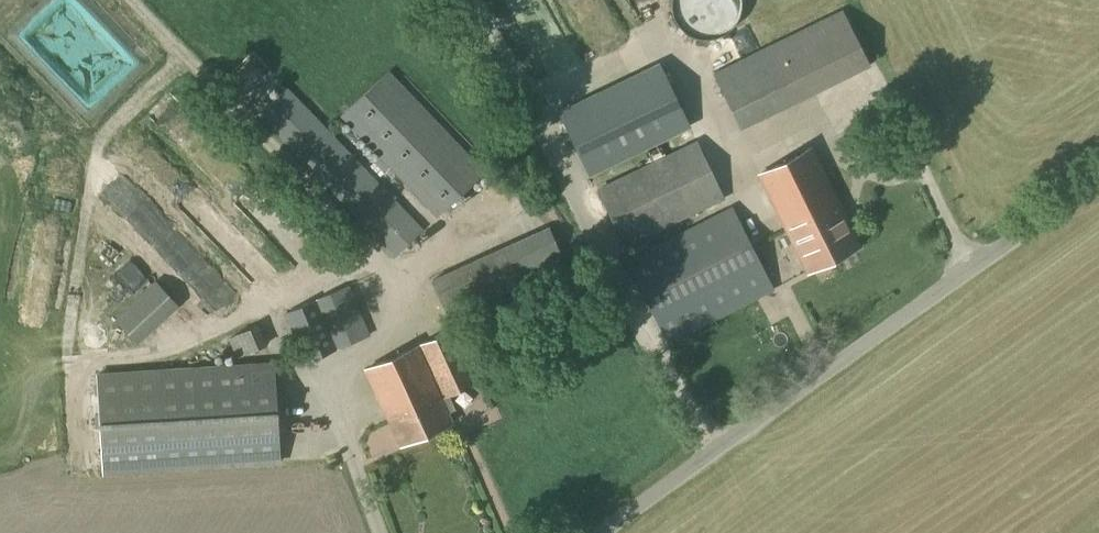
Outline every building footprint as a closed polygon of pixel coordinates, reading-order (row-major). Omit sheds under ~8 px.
[(744,9),(744,1),(743,0),(672,0),(672,4),(671,11),(673,18),(676,26),(679,32),(685,37),(690,40),(696,43),(704,45),(713,45),(720,43),(726,40),(733,35),(737,30),(741,23),(744,16),(744,9)] [(809,25),(711,73),(740,131),(837,83),(809,25)] [(659,65),(557,114),(588,178),(690,129),(659,65)] [(436,218),(485,173),(388,71),(340,117),(436,218)] [(394,258),(423,230),(286,87),(257,115),(394,258)] [(624,249),(725,200),(696,141),(595,189),(624,249)] [(808,273),(859,247),(810,149),(759,175),(808,273)] [(231,190),(247,189),(245,159),(228,160),(231,190)] [(667,345),(776,289),(731,207),(625,260),(667,345)] [(447,318),(566,268),(549,227),(430,280),(447,318)] [(138,344),(179,306),(156,280),(114,319),(138,344)] [(305,361),(368,335),(348,287),(285,313),(305,361)] [(236,357),(267,344),(259,325),(228,338),(236,357)] [(399,447),(452,424),(447,413),(455,410),(449,395),(475,383),(452,331),(418,347),(365,371),(399,447)] [(103,473),(280,462),(274,363),(96,375),(103,473)]
